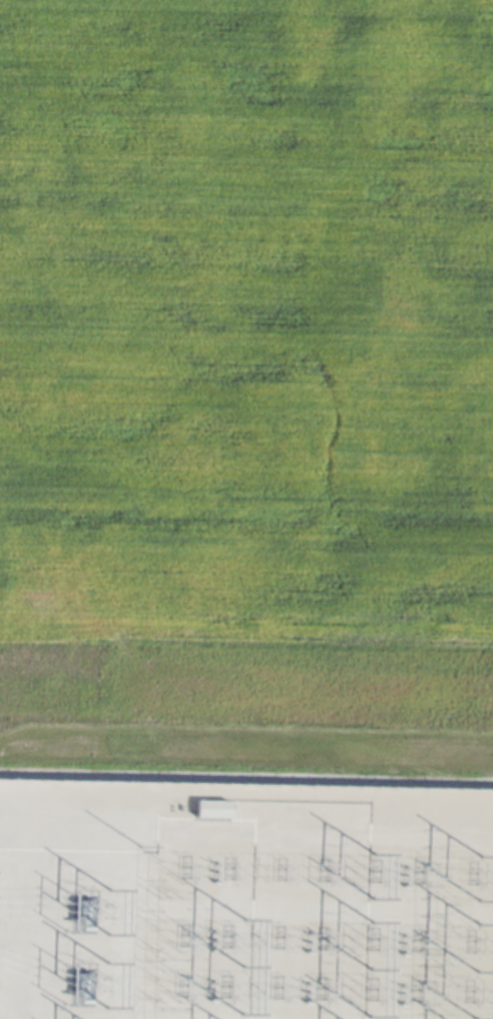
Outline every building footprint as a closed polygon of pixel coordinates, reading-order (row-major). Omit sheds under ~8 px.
[(196,791),(195,808),(229,808),(230,792),(196,791)] [(194,817),(227,818),(228,801),(194,800),(194,817)]
